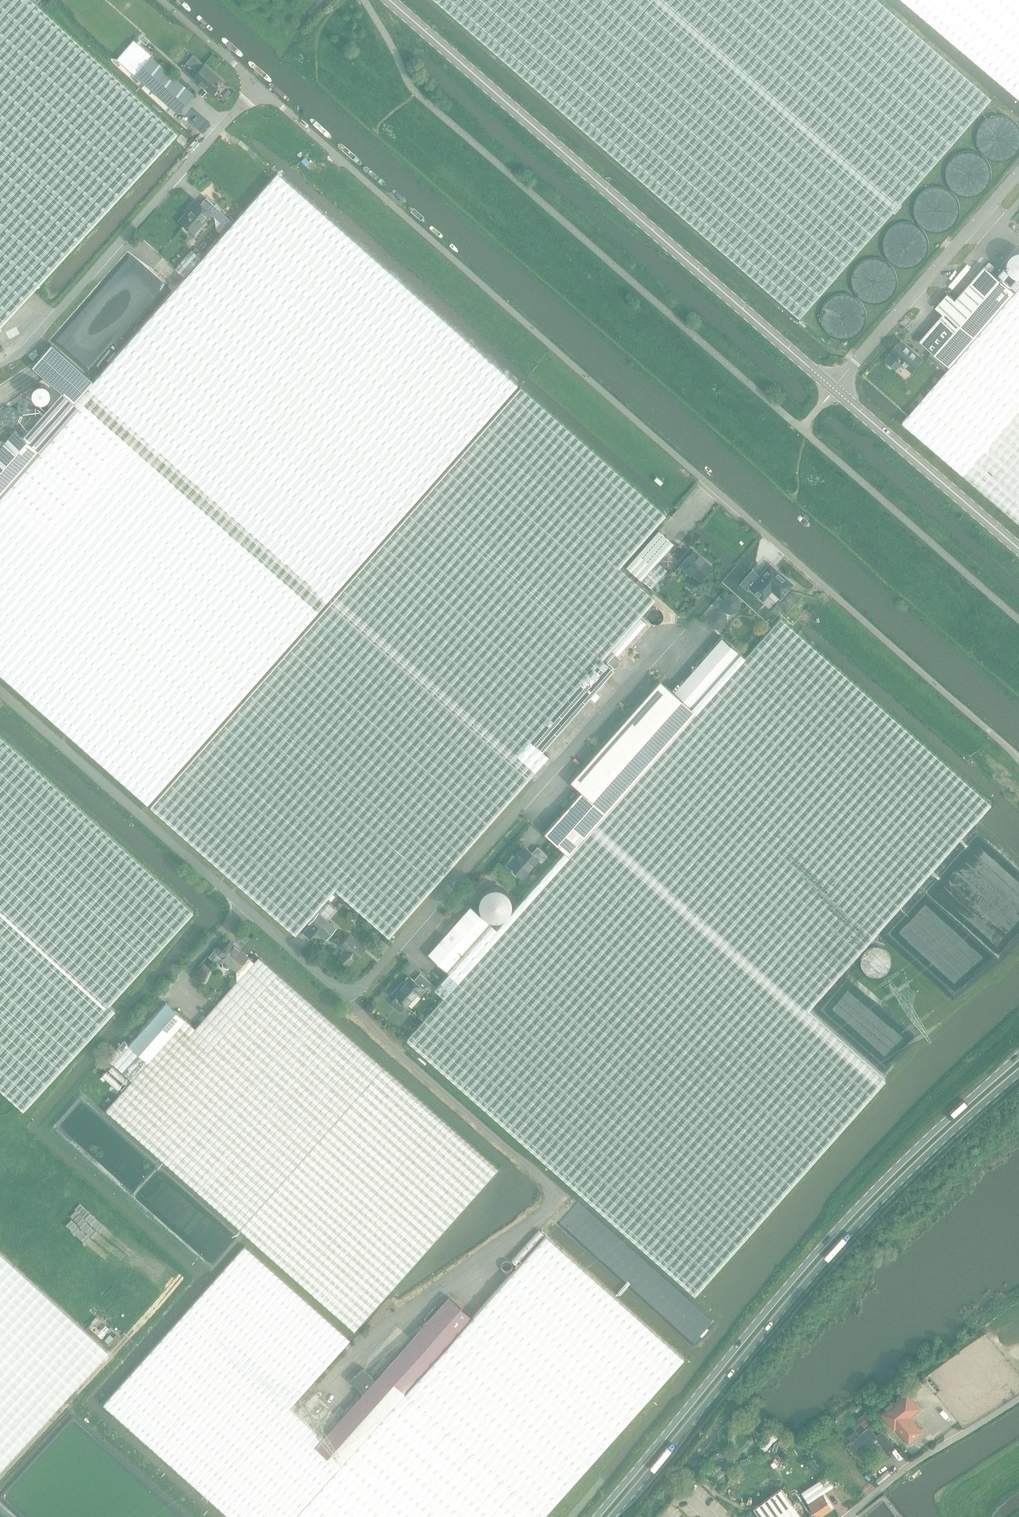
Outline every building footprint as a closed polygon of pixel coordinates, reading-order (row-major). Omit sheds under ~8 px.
[(4,323),(177,131),(37,3),(34,0),(0,0),(0,327),(4,323)] [(801,318),(992,99),(879,0),(437,0),(801,318)] [(1018,98),(1018,0),(904,0),(1018,98)] [(133,40),(117,59),(135,75),(177,113),(193,94),(151,57),(151,56),(133,40)] [(211,92),(219,83),(222,80),(204,64),(193,77),(211,92)] [(93,381),(80,397),(321,607),(513,389),(517,385),(277,173),(201,259),(185,277),(184,276),(183,278),(136,332),(132,337),(94,381),(93,381)] [(214,216),(220,210),(206,198),(201,204),(198,202),(188,214),(186,212),(179,220),(193,233),(211,214),(214,216)] [(220,210),(214,216),(226,227),(232,221),(220,210)] [(175,268),(184,276),(185,277),(201,259),(191,250),(175,268)] [(1018,252),(1014,253),(1012,254),(1010,255),(1008,259),(1007,261),(1007,263),(1007,265),(1008,268),(1010,271),(1012,273),(1013,274),(1017,275),(1018,274),(1018,253),(1018,252)] [(920,341),(950,367),(1018,287),(1018,280),(1004,267),(996,276),(984,266),(955,300),(947,293),(936,307),(943,314),(920,341)] [(950,367),(902,422),(1018,523),(1018,287),(950,367)] [(912,371),(922,359),(901,340),(890,352),(892,354),(887,360),(896,368),(901,362),(912,371)] [(77,408),(73,405),(80,397),(93,381),(51,344),(35,363),(34,363),(37,367),(44,377),(61,393),(57,398),(22,437),(15,430),(4,442),(0,438),(0,495),(77,408)] [(931,352),(928,356),(945,372),(949,367),(931,352)] [(521,387),(152,805),(296,934),(336,889),(389,936),(549,754),(543,749),(615,667),(603,657),(656,597),(620,565),(665,515),(521,387)] [(32,702),(148,804),(312,617),(321,607),(80,397),(73,405),(77,408),(0,495),(0,673),(32,702)] [(659,530),(626,567),(641,580),(658,561),(673,543),(659,530)] [(711,566),(693,550),(679,565),(685,570),(687,568),(699,579),(711,566)] [(658,561),(641,580),(651,588),(667,570),(658,561)] [(792,584),(770,564),(749,587),(763,599),(771,590),(780,598),(792,584)] [(407,1039),(407,1040),(559,1175),(694,1295),(700,1289),(707,1281),(715,1272),(724,1262),(732,1253),(741,1244),(751,1232),(761,1220),(771,1210),(780,1200),(793,1185),(803,1173),(813,1162),(821,1153),(830,1144),(839,1133),(849,1121),(856,1114),(862,1106),(871,1097),(880,1087),(886,1080),(808,1012),(974,823),(992,803),(944,761),(804,637),(780,617),(744,657),(568,855),(564,852),(496,928),(490,923),(447,971),(448,973),(435,988),(445,997),(407,1039)] [(722,637),(673,691),(660,680),(569,782),(580,792),(544,833),(564,852),(568,855),(744,657),(722,637)] [(609,653),(605,657),(616,667),(620,662),(609,653)] [(18,1104),(24,1109),(115,1010),(109,1004),(193,912),(78,809),(0,738),(0,1088),(18,1104)] [(541,862),(547,855),(537,846),(532,852),(525,847),(516,857),(514,856),(507,864),(522,877),(538,859),(541,862)] [(328,902),(319,912),(328,920),(337,910),(328,902)] [(427,954),(447,971),(490,923),(470,905),(427,954)] [(310,924),(325,936),(332,930),(317,917),(310,924)] [(355,959),(365,947),(350,934),(340,945),(345,949),(339,957),(348,965),(354,957),(355,959)] [(248,956),(236,946),(236,944),(234,942),(232,942),(230,941),(222,951),(217,947),(208,956),(215,962),(222,962),(223,966),(225,968),(229,968),(231,965),(236,970),(248,956)] [(248,956),(236,970),(236,981),(195,1028),(185,1019),(132,1080),(105,1110),(355,1331),(498,1169),(258,956),(254,961),(248,956)] [(204,963),(199,969),(205,975),(211,968),(204,963)] [(420,995),(431,982),(420,972),(414,980),(409,976),(405,982),(401,987),(399,986),(392,993),(406,1006),(417,993),(420,995)] [(113,1063),(132,1080),(185,1019),(166,1003),(113,1063)] [(103,1403),(141,1438),(207,1496),(230,1516),(542,1516),(543,1516),(631,1418),(684,1358),(597,1280),(588,1273),(574,1261),(546,1235),(474,1316),(405,1393),(390,1410),(339,1467),(315,1446),(323,1437),(289,1408),(306,1389),(351,1339),(330,1321),(245,1245),(208,1286),(184,1312),(178,1318),(116,1389),(103,1403)] [(59,1404),(73,1389),(108,1351),(0,1253),(0,1468),(59,1404)] [(450,1295),(323,1437),(315,1446),(339,1467),(390,1410),(405,1393),(474,1316),(450,1295)] [(91,1322),(88,1326),(97,1334),(100,1330),(94,1324),(91,1322)] [(100,1330),(97,1334),(102,1338),(110,1329),(105,1325),(100,1330)] [(108,1343),(108,1344),(111,1347),(119,1338),(116,1335),(113,1337),(108,1343)] [(881,1414),(894,1430),(896,1428),(909,1443),(922,1432),(910,1417),(920,1408),(908,1393),(881,1414)] [(866,1413),(859,1418),(866,1426),(872,1421),(866,1413)] [(876,1423),(870,1427),(869,1425),(852,1438),(854,1440),(849,1445),(847,1442),(844,1445),(853,1457),(877,1438),(875,1436),(876,1435),(882,1430),(876,1423)] [(876,1435),(875,1436),(877,1438),(888,1451),(895,1446),(882,1430),(876,1435)] [(770,1437),(761,1446),(765,1451),(775,1441),(779,1437),(774,1433),(770,1437)] [(800,1440),(795,1444),(801,1451),(803,1454),(807,1451),(808,1450),(800,1440)] [(888,1470),(876,1480),(879,1484),(892,1474),(888,1470)] [(827,1475),(802,1492),(809,1503),(823,1494),(834,1486),(827,1475)] [(762,1516),(802,1516),(782,1488),(759,1504),(755,1507),(762,1516)] [(809,1503),(818,1516),(820,1516),(832,1509),(823,1494),(809,1503)]
